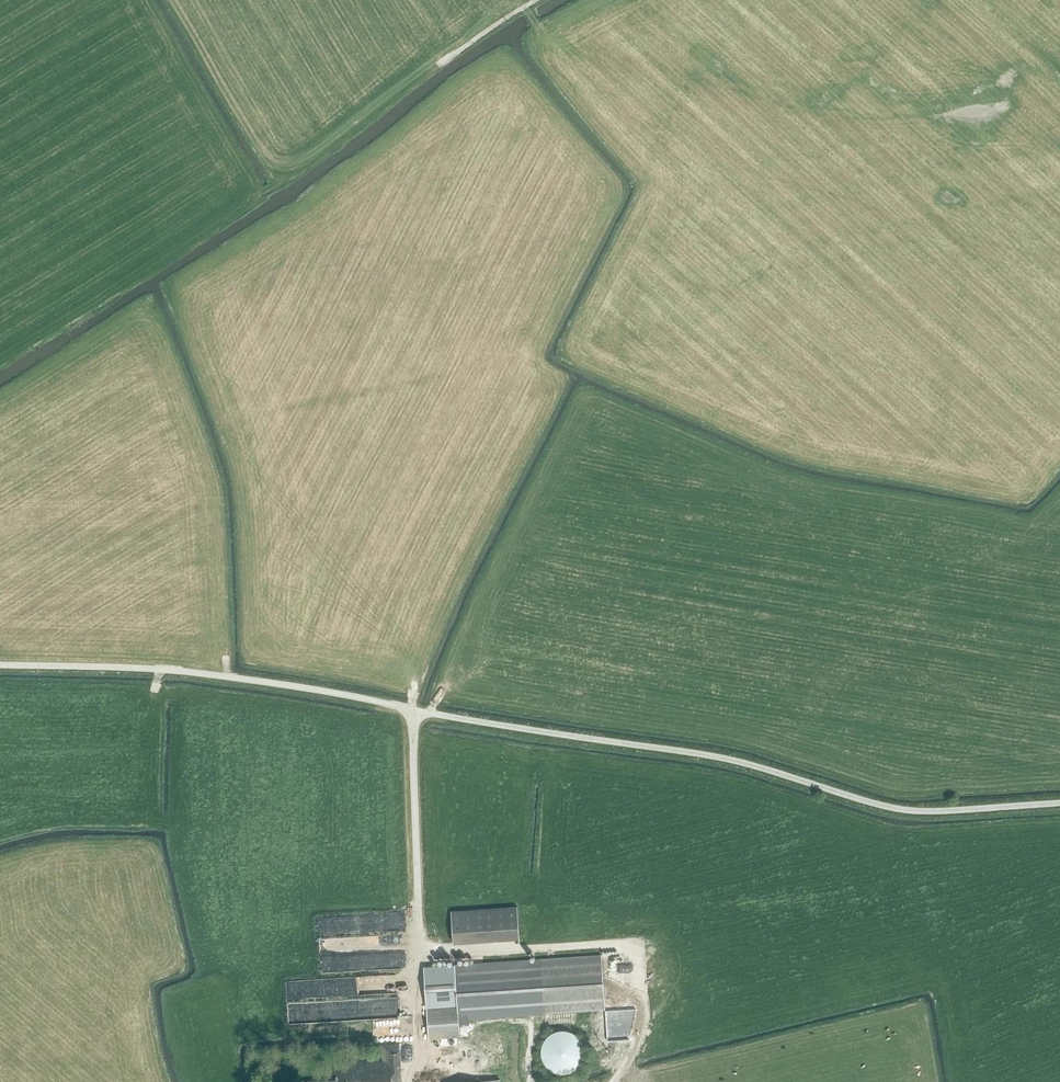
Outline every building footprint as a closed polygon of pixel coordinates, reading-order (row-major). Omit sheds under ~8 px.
[(517,906),(451,911),(453,944),(519,940),(517,906)] [(461,1038),(460,1019),(604,1010),(601,955),(423,966),(428,1040),(461,1038)] [(580,1070),(581,1030),(547,1029),(546,1069),(580,1070)] [(400,1045),(383,1046),(383,1061),(335,1063),(336,1081),(334,1081),(307,1081),(308,1081),(402,1081),(400,1045)]
